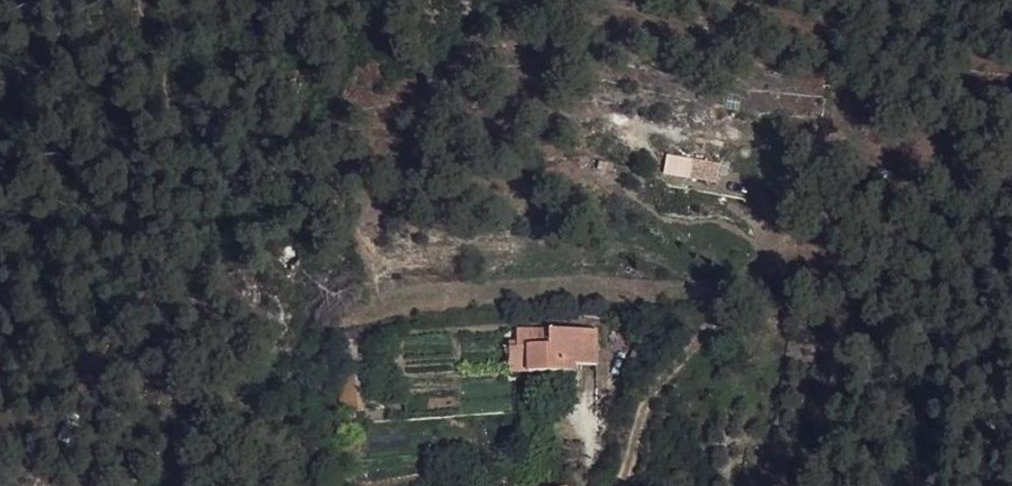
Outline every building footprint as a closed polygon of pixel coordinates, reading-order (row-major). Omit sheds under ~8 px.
[(716,161),(683,157),(682,176),(714,179),(716,161)] [(592,328),(512,328),(513,345),(525,345),(526,369),(562,368),(563,364),(593,363),(592,328)] [(334,333),(337,348),(337,372),(353,370),(354,345),(352,332),(334,333)] [(513,345),(504,345),(505,369),(526,369),(525,345),(513,345)] [(339,410),(356,409),(353,370),(337,372),(335,374),(339,410)]
